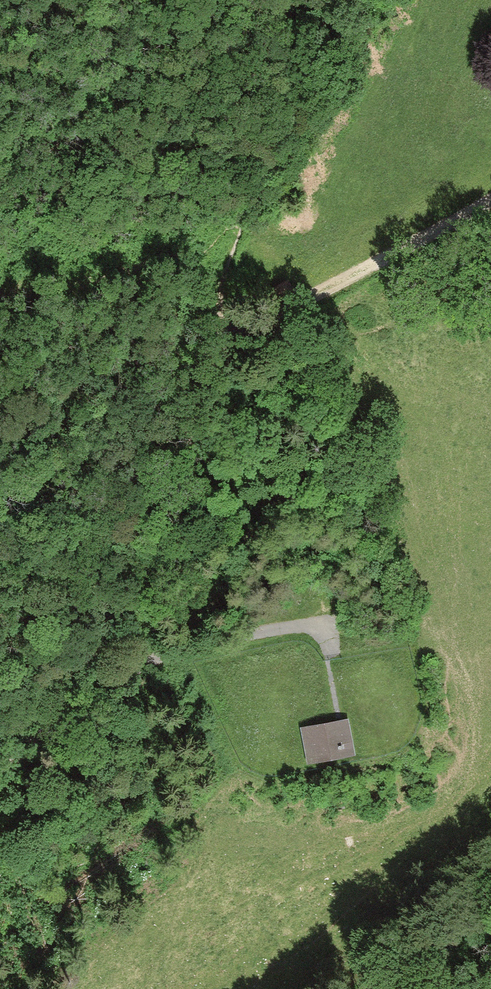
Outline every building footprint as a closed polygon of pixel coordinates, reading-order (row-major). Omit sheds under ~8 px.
[(345,723),(301,730),(306,764),(350,757),(345,723)]
